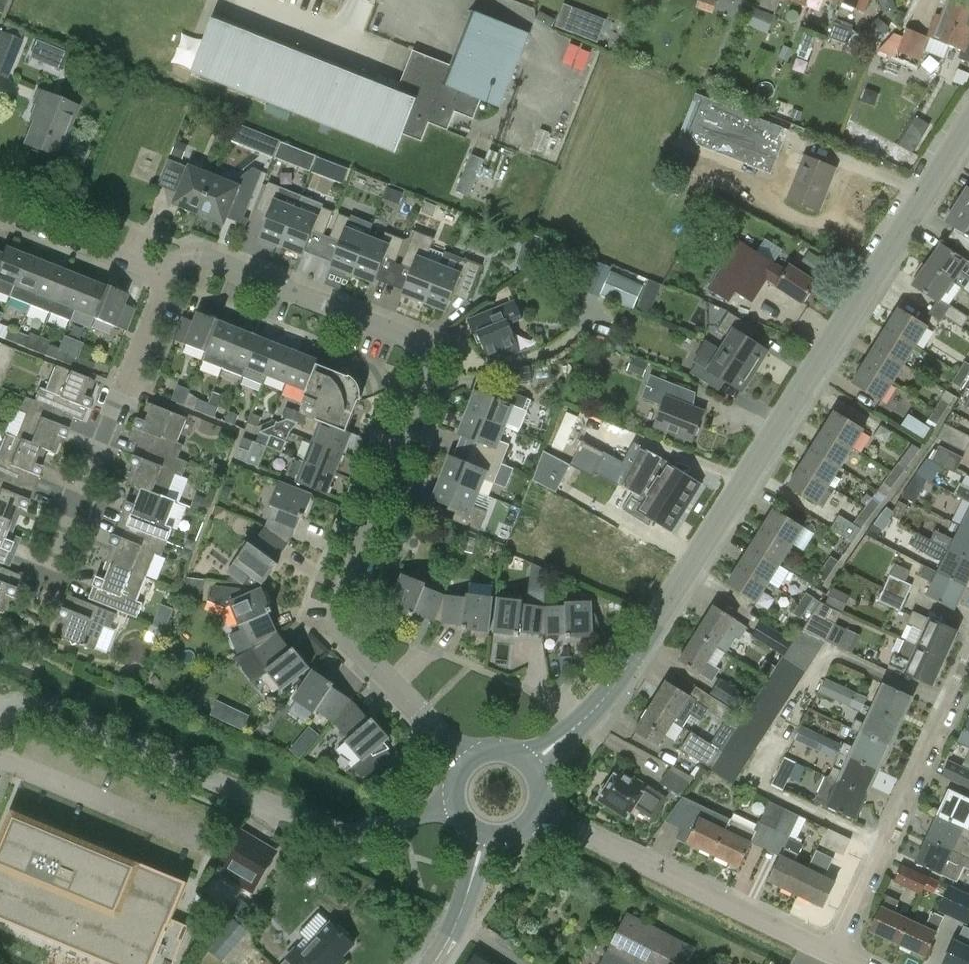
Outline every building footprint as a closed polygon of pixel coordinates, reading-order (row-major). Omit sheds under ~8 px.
[(841,3),(863,11),(867,0),(842,0),(841,3)] [(948,46),(966,0),(948,0),(940,21),(935,19),(927,37),(930,38),(926,48),(945,55),(948,46)] [(948,46),(963,52),(960,59),(968,62),(968,0),(966,0),(948,46)] [(753,8),(747,25),(767,33),(774,16),(753,8)] [(418,97),(403,135),(422,142),(429,124),(448,131),(456,112),(474,119),(481,101),(499,108),(529,34),(473,11),(451,66),(413,51),(398,90),(418,97)] [(875,43),(890,25),(878,14),(862,32),(875,43)] [(395,153),(403,135),(418,97),(398,90),(213,16),(191,72),(395,153)] [(853,30),(834,23),(829,38),(848,45),(853,30)] [(912,58),(921,35),(906,29),(897,52),(912,58)] [(5,76),(21,39),(0,32),(0,74),(5,76)] [(32,40),(25,57),(52,67),(59,50),(32,40)] [(78,107),(41,92),(34,108),(38,110),(24,144),(53,156),(65,127),(70,129),(78,107)] [(771,175),(789,131),(695,93),(678,138),(771,175)] [(895,143),(910,152),(926,125),(912,116),(895,143)] [(282,142),(276,156),(307,169),(313,155),(282,142)] [(469,197),(471,193),(485,160),(472,155),(472,154),(456,191),(469,197)] [(819,210),(835,169),(803,156),(787,198),(819,210)] [(174,204),(199,214),(215,176),(217,170),(192,160),(192,162),(182,158),(171,184),(177,187),(178,193),(174,204)] [(226,218),(233,213),(245,217),(263,172),(253,168),(242,176),(238,186),(215,176),(199,214),(224,224),(226,218)] [(260,238),(281,246),(296,209),(301,196),(268,183),(267,186),(258,209),(269,214),(260,238)] [(953,204),(968,214),(968,190),(961,200),(957,197),(953,204)] [(301,196),(296,209),(281,246),(303,255),(313,231),(324,235),(333,212),(322,208),(323,205),(301,196)] [(953,204),(948,210),(952,213),(945,223),(960,233),(953,244),(968,254),(968,214),(953,204)] [(353,275),(368,237),(373,224),(351,216),(350,219),(339,214),(329,238),(341,242),(331,266),(353,275)] [(424,303),(439,266),(426,260),(434,239),(414,231),(401,266),(412,270),(402,294),(424,303)] [(368,237),(353,275),(375,283),(384,259),(395,264),(405,240),(385,233),(381,243),(368,237)] [(789,266),(785,271),(738,241),(707,288),(727,301),(734,290),(751,301),(766,279),(776,285),(776,287),(801,303),(814,282),(789,266)] [(0,259),(0,294),(8,297),(25,255),(5,247),(0,259)] [(966,263),(941,247),(928,268),(960,290),(964,293),(965,292),(968,285),(968,265),(966,263)] [(444,254),(439,266),(424,303),(446,312),(455,288),(470,294),(481,266),(458,257),(444,252),(444,254)] [(25,255),(8,297),(28,305),(45,263),(25,255)] [(581,289),(648,314),(660,284),(592,259),(581,289)] [(65,271),(45,263),(28,305),(48,313),(65,271)] [(949,306),(960,290),(928,268),(914,288),(939,304),(941,301),(949,306)] [(65,271),(48,313),(68,321),(85,279),(65,271)] [(104,287),(85,279),(68,321),(88,329),(92,318),(93,318),(105,286),(104,287)] [(105,286),(93,318),(125,331),(133,309),(122,304),(126,294),(105,286)] [(468,320),(474,335),(478,333),(489,360),(503,354),(504,358),(520,351),(509,324),(522,319),(515,301),(468,320)] [(952,304),(945,314),(963,326),(968,318),(968,316),(952,304)] [(899,309),(887,328),(916,346),(927,327),(899,309)] [(206,353),(219,320),(198,312),(194,322),(183,317),(174,340),(206,353)] [(729,339),(721,351),(755,373),(768,353),(744,338),(751,327),(729,313),(717,332),(729,339)] [(202,361),(223,369),(238,329),(219,321),(219,320),(206,353),(202,361)] [(887,328),(876,347),(904,365),(916,346),(887,328)] [(13,343),(17,333),(7,329),(3,339),(13,343)] [(238,329),(223,369),(243,377),(246,368),(258,337),(238,329)] [(17,333),(13,343),(23,347),(27,337),(17,333)] [(266,376),(279,345),(258,337),(246,368),(243,377),(263,385),(266,376)] [(2,382),(10,347),(0,344),(0,382),(2,382)] [(742,393),(755,373),(721,351),(709,344),(690,374),(712,388),(718,378),(742,393)] [(53,359),(57,349),(47,345),(43,355),(53,359)] [(266,376),(286,384),(299,353),(279,345),(266,376)] [(876,347),(864,366),(892,384),(904,365),(876,347)] [(57,349),(53,359),(63,363),(67,353),(57,349)] [(286,384),(306,391),(306,392),(319,361),(299,353),(286,384)] [(306,392),(306,391),(301,404),(304,405),(301,413),(306,415),(316,419),(316,421),(320,423),(320,422),(351,434),(347,432),(359,402),(358,401),(353,395),(349,386),(348,378),(348,377),(318,365),(319,361),(306,392)] [(958,371),(967,376),(968,373),(968,364),(965,361),(958,371)] [(24,397),(24,398),(81,421),(86,409),(87,409),(91,400),(87,398),(94,381),(54,366),(45,390),(39,388),(34,401),(24,397)] [(504,384),(532,380),(530,366),(502,370),(504,384)] [(892,384),(864,366),(852,386),(880,403),(892,384)] [(967,376),(958,371),(952,381),(960,386),(967,376)] [(655,427),(692,442),(703,414),(695,410),(698,395),(689,392),(653,377),(644,400),(663,407),(655,427)] [(530,400),(528,399),(504,389),(500,401),(476,391),(467,413),(505,428),(517,433),(530,400)] [(5,434),(54,453),(60,437),(64,439),(68,429),(67,429),(71,417),(81,421),(24,398),(18,412),(24,414),(15,437),(6,433),(5,434)] [(941,398),(935,408),(943,413),(949,404),(941,398)] [(205,414),(209,403),(199,399),(195,410),(205,414)] [(130,440),(187,463),(187,462),(178,459),(183,445),(177,443),(187,419),(147,403),(141,419),(137,418),(133,428),(134,428),(130,440)] [(209,403),(205,414),(215,418),(219,407),(209,403)] [(292,422),(296,411),(286,407),(282,418),(292,422)] [(943,413),(935,408),(928,419),(936,424),(943,413)] [(225,422),(235,425),(239,415),(229,411),(225,422)] [(296,411),(292,422),(302,425),(306,415),(301,413),(296,411)] [(248,422),(258,426),(262,416),(252,412),(248,422)] [(482,444),(478,455),(501,464),(509,445),(499,441),(505,428),(467,413),(458,435),(482,444)] [(920,438),(928,427),(906,413),(899,424),(920,438)] [(834,414),(822,433),(851,451),(862,432),(834,414)] [(320,422),(320,423),(312,442),(343,454),(347,445),(352,447),(357,436),(351,434),(320,422)] [(968,445),(968,436),(945,423),(938,438),(966,452),(968,445)] [(256,440),(266,444),(270,434),(260,430),(256,440)] [(822,433),(811,452),(839,469),(851,451),(822,433)] [(31,488),(36,476),(37,477),(41,467),(37,466),(44,450),(53,454),(54,453),(5,434),(0,447),(0,476),(31,488)] [(244,435),(240,446),(263,455),(268,445),(266,444),(256,440),(244,435)] [(182,477),(187,463),(130,440),(129,441),(139,445),(134,457),(133,456),(129,466),(133,467),(127,483),(187,507),(187,506),(177,502),(187,479),(182,477)] [(312,442),(305,462),(335,474),(343,454),(312,442)] [(940,446),(937,450),(932,461),(955,473),(963,458),(940,446)] [(606,454),(596,473),(633,493),(639,496),(652,474),(657,477),(665,465),(660,462),(661,462),(640,450),(640,452),(635,449),(627,464),(606,454)] [(534,481),(557,493),(571,466),(544,451),(534,481)] [(811,452),(799,470),(828,488),(839,469),(811,452)] [(450,457),(441,478),(478,493),(484,480),(494,484),(501,464),(478,455),(474,466),(450,457)] [(335,474),(305,462),(293,458),(285,478),(327,495),(335,474)] [(892,471),(899,476),(906,466),(899,462),(892,471)] [(631,496),(623,510),(650,527),(653,521),(671,532),(700,485),(665,465),(657,477),(656,480),(643,501),(642,503),(631,496)] [(828,488),(799,470),(787,489),(816,507),(817,504),(823,508),(833,492),(828,488)] [(899,476),(892,471),(885,481),(892,486),(899,476)] [(901,496),(915,503),(927,479),(917,474),(901,496)] [(14,525),(21,509),(24,510),(28,501),(27,500),(31,488),(0,476),(0,519),(14,525)] [(478,493),(441,478),(432,500),(456,510),(452,521),(479,532),(487,512),(473,507),(478,493)] [(265,527),(289,541),(292,537),(299,518),(303,519),(312,496),(279,482),(270,506),(273,507),(265,527)] [(178,530),(187,507),(127,483),(136,487),(130,503),(126,501),(123,511),(124,512),(119,523),(167,542),(173,528),(178,530)] [(960,483),(954,494),(968,502),(968,487),(960,483)] [(863,509),(871,515),(880,502),(873,497),(863,509)] [(900,520),(907,506),(898,501),(891,516),(900,520)] [(871,515),(863,509),(853,523),(861,529),(871,515)] [(773,511),(761,530),(790,548),(802,529),(773,511)] [(961,528),(968,532),(968,511),(961,528)] [(861,529),(853,523),(839,515),(831,528),(852,542),(861,529)] [(0,519),(0,564),(1,564),(6,552),(7,552),(11,543),(8,541),(14,525),(0,519)] [(884,525),(878,522),(877,521),(869,535),(875,539),(884,525)] [(161,556),(167,542),(119,523),(114,535),(113,535),(109,544),(113,546),(107,562),(146,578),(155,554),(161,556)] [(287,545),(289,541),(265,527),(265,528),(252,545),(249,543),(227,572),(242,584),(249,574),(263,584),(278,564),(275,562),(287,545)] [(930,541),(968,560),(968,532),(961,528),(955,540),(935,530),(930,541)] [(761,530),(750,549),(778,567),(790,548),(761,530)] [(938,574),(965,587),(968,579),(968,560),(930,541),(917,534),(911,546),(943,562),(938,574)] [(750,549),(738,568),(767,586),(778,567),(750,549)] [(831,555),(824,566),(832,571),(839,561),(831,555)] [(136,601),(146,578),(107,562),(100,578),(96,577),(93,587),(94,587),(89,599),(137,618),(143,604),(136,601)] [(832,571),(824,566),(817,576),(825,581),(832,571)] [(19,576),(0,568),(0,613),(1,614),(8,597),(12,598),(15,589),(14,588),(19,576)] [(767,586),(738,568),(726,587),(755,604),(767,586)] [(965,587),(938,574),(925,568),(920,579),(932,584),(925,598),(953,612),(965,587)] [(438,623),(445,596),(424,588),(426,584),(402,575),(398,585),(394,584),(383,598),(392,602),(389,608),(413,617),(414,614),(434,622),(438,623)] [(888,576),(882,589),(905,599),(911,586),(888,576)] [(253,648),(277,633),(269,613),(272,612),(262,589),(243,597),(239,587),(214,584),(211,594),(209,593),(206,599),(223,605),(229,603),(239,626),(243,624),(251,644),(253,648)] [(824,601),(841,610),(848,596),(831,587),(824,601)] [(905,599),(882,589),(876,602),(899,613),(905,599)] [(799,603),(807,608),(814,598),(806,592),(799,603)] [(116,615),(68,595),(63,608),(62,607),(58,617),(62,618),(55,635),(70,641),(72,645),(77,644),(94,651),(104,627),(110,629),(116,615)] [(445,596),(438,623),(442,624),(463,627),(463,630),(488,633),(492,598),(467,595),(466,598),(445,596)] [(543,636),(544,606),(522,605),(523,601),(498,598),(494,634),(519,637),(519,633),(540,636),(543,636)] [(544,606),(543,636),(545,636),(566,635),(567,639),(592,638),(592,631),(601,631),(596,613),(591,613),(591,601),(566,602),(566,606),(544,606)] [(807,608),(799,603),(792,613),(801,618),(807,608)] [(800,630),(825,641),(826,642),(844,614),(819,603),(800,630)] [(696,634),(716,648),(717,646),(727,652),(736,637),(739,639),(747,627),(734,619),(714,606),(696,634)] [(912,626),(905,642),(944,659),(956,632),(929,619),(929,620),(913,612),(907,624),(912,626)] [(771,646),(779,633),(762,623),(754,635),(771,646)] [(837,647),(848,652),(856,633),(845,628),(837,647)] [(825,641),(800,630),(795,639),(818,652),(825,641)] [(253,682),(266,671),(281,690),(309,668),(294,648),(291,650),(278,634),(277,633),(253,648),(235,659),(253,682)] [(716,648),(696,634),(678,662),(699,675),(711,683),(719,671),(707,663),(716,648)] [(818,652),(795,639),(788,649),(811,663),(818,652)] [(944,659),(905,642),(898,657),(893,654),(889,665),(904,672),(904,673),(931,686),(944,659)] [(811,663),(788,649),(782,658),(805,672),(811,663)] [(805,672),(782,658),(775,669),(798,684),(805,672)] [(798,684),(775,669),(767,680),(791,695),(798,684)] [(333,723),(334,723),(353,702),(349,699),(332,687),(334,684),(313,670),(293,700),(314,714),(316,711),(333,723)] [(721,678),(710,695),(727,706),(738,689),(721,678)] [(819,692),(849,706),(855,691),(826,678),(819,692)] [(791,695),(767,680),(760,691),(783,706),(791,695)] [(727,706),(710,695),(696,686),(689,697),(666,682),(650,707),(674,722),(683,728),(691,714),(700,720),(707,710),(732,726),(740,714),(727,706)] [(883,684),(871,709),(901,722),(912,697),(883,684)] [(783,706),(760,691),(753,703),(776,717),(783,706)] [(867,697),(855,691),(849,706),(861,711),(867,697)] [(215,698),(208,713),(241,729),(248,714),(215,698)] [(356,705),(353,702),(334,723),(348,740),(345,742),(361,760),(352,768),(365,783),(393,758),(387,751),(389,749),(383,742),(389,738),(372,719),(370,721),(356,705)] [(776,717),(753,703),(746,714),(769,729),(776,717)] [(674,722),(650,707),(634,733),(658,748),(674,722)] [(850,729),(860,733),(889,746),(901,722),(871,709),(865,723),(855,718),(850,729)] [(769,729),(746,714),(739,725),(762,740),(769,729)] [(968,749),(968,718),(957,743),(968,749)] [(308,724),(288,747),(298,756),(318,734),(308,724)] [(762,740),(739,725),(731,736),(755,751),(762,740)] [(827,755),(833,741),(801,726),(794,739),(827,755)] [(691,731),(680,749),(709,767),(720,749),(691,731)] [(860,733),(849,757),(878,771),(889,746),(860,733)] [(755,751),(731,736),(724,747),(748,762),(755,751)] [(845,746),(833,741),(827,755),(838,760),(845,746)] [(748,762),(724,747),(717,758),(740,773),(748,762)] [(960,768),(968,772),(968,750),(960,768)] [(837,783),(867,796),(878,771),(849,757),(842,772),(832,768),(828,778),(837,782),(837,783)] [(740,773),(717,758),(710,769),(733,785),(740,773)] [(782,758),(772,785),(781,789),(791,762),(782,758)] [(960,768),(947,762),(941,776),(965,787),(968,779),(968,772),(960,768)] [(668,769),(660,782),(681,796),(689,783),(668,769)] [(632,782),(617,772),(608,786),(604,786),(599,793),(601,796),(599,800),(627,818),(634,806),(653,819),(665,800),(634,779),(632,782)] [(855,821),(867,796),(837,783),(832,794),(820,789),(814,801),(825,806),(825,807),(855,821)] [(937,815),(961,826),(961,827),(968,830),(968,828),(968,799),(949,790),(937,815)] [(713,856),(730,819),(681,797),(666,819),(683,827),(678,837),(687,842),(686,843),(713,856)] [(775,830),(785,809),(771,802),(760,823),(775,830)] [(11,809),(0,836),(0,919),(96,959),(94,963),(173,963),(189,926),(172,919),(187,882),(11,809)] [(768,882),(796,895),(808,870),(794,864),(803,845),(797,842),(789,838),(800,816),(786,809),(772,837),(787,844),(781,857),(780,857),(768,882)] [(926,839),(968,859),(968,843),(967,842),(968,838),(968,831),(968,830),(961,827),(961,826),(937,815),(926,839)] [(754,830),(730,819),(713,856),(739,868),(751,844),(750,844),(756,831),(754,830)] [(827,828),(827,830),(819,844),(843,855),(851,839),(827,828)] [(242,832),(217,872),(252,893),(276,853),(242,832)] [(926,839),(914,863),(932,872),(939,875),(956,883),(962,869),(968,872),(968,859),(926,839)] [(811,862),(808,870),(796,895),(822,908),(834,882),(824,878),(828,870),(833,858),(817,850),(811,862)] [(921,896),(930,877),(902,864),(893,882),(921,896)] [(964,892),(950,886),(942,903),(939,910),(953,916),(964,892)] [(952,918),(968,926),(968,923),(968,895),(964,892),(953,916),(952,918)] [(869,932),(896,945),(908,920),(894,914),(899,901),(887,895),(869,932)] [(924,928),(908,920),(896,945),(924,958),(936,934),(935,933),(943,917),(931,911),(924,928)] [(694,950),(627,915),(602,963),(686,963),(694,950)] [(222,962),(248,931),(232,917),(206,948),(222,962)] [(942,963),(968,963),(968,928),(964,925),(956,942),(953,940),(942,963)] [(294,952),(285,962),(287,963),(344,963),(340,960),(352,948),(329,926),(308,949),(302,943),(294,952)] [(471,963),(494,963),(478,953),(471,963)]
